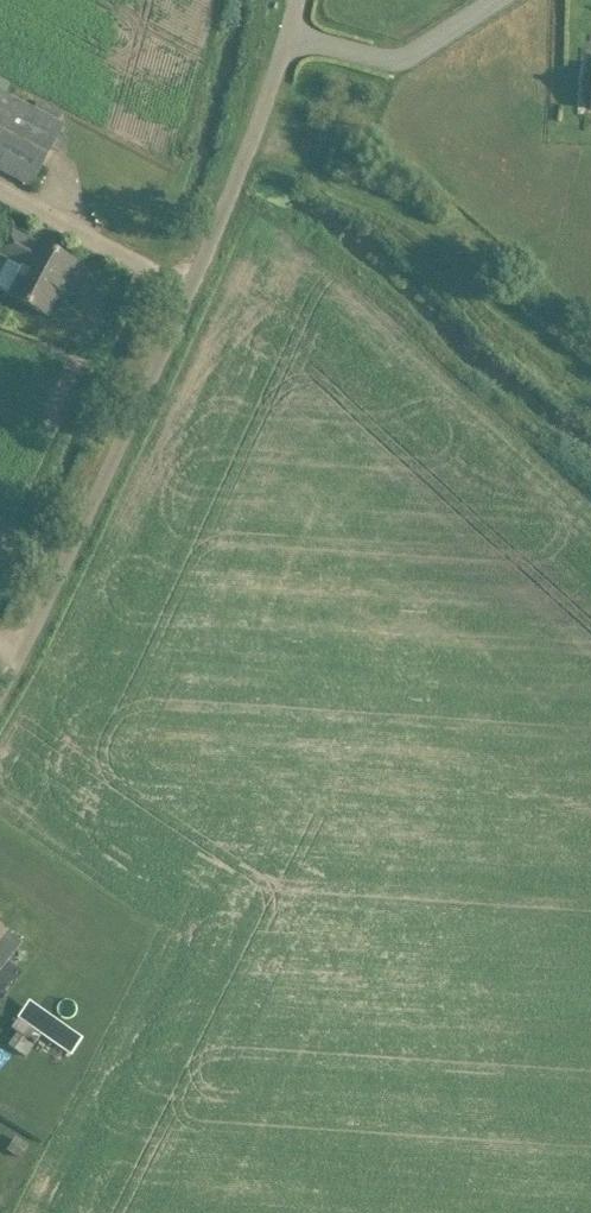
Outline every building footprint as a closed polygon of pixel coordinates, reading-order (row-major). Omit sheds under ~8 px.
[(31,187),(63,126),(5,95),(10,86),(0,81),(0,170),(31,187)] [(11,297),(47,317),(75,264),(39,244),(38,247),(15,234),(3,255),(27,268),(11,297)] [(11,1023),(70,1055),(81,1035),(23,1002),(11,1023)] [(16,1138),(9,1149),(19,1156),(26,1144),(16,1138)]
